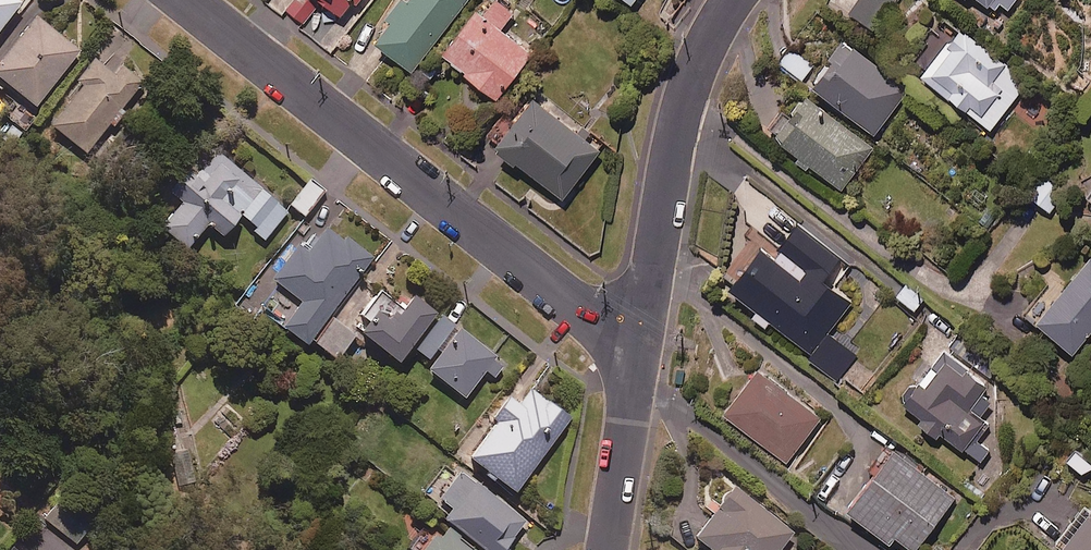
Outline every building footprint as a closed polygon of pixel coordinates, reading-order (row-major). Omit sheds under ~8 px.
[(12,0),(0,0),(0,36),(22,7),(12,0)] [(286,14),(304,29),(325,3),(350,23),(369,0),(297,0),(286,14)] [(376,46),(414,75),(470,0),(412,0),(376,46)] [(515,17),(495,0),(446,60),(498,103),(535,59),(503,32),(515,17)] [(635,8),(641,0),(624,0),(635,8)] [(851,16),(875,33),(900,0),(863,0),(851,16)] [(993,18),(1002,6),(1011,13),(1020,0),(968,0),(993,18)] [(37,20),(0,69),(0,85),(37,113),(81,54),(37,20)] [(1030,84),(962,32),(925,81),(993,133),(1030,84)] [(910,92),(845,45),(831,65),(834,68),(816,92),(877,137),(910,92)] [(815,68),(795,53),(784,68),(804,82),(815,68)] [(89,158),(111,129),(115,132),(127,117),(123,114),(144,87),(123,71),(116,80),(96,64),(79,87),(84,91),(54,131),(89,158)] [(875,151),(808,101),(801,110),(790,102),(766,134),(843,192),(875,151)] [(603,151),(536,104),(501,154),(568,201),(603,151)] [(289,214),(218,155),(192,186),(186,181),(173,196),(185,205),(163,232),(189,254),(212,225),(229,239),(243,222),(266,242),(289,214)] [(1071,190),(1052,174),(1031,200),(1050,215),(1071,190)] [(326,194),(311,183),(291,209),(306,220),(326,194)] [(332,320),(375,261),(345,238),(342,242),(329,233),(311,257),(301,249),(275,285),(280,289),(261,315),(308,350),(312,344),(338,364),(357,339),(332,320)] [(799,270),(779,252),(745,292),(812,349),(853,301),(807,262),(799,270)] [(1090,255),(1063,285),(1056,278),(1028,307),(1072,348),(1090,328),(1090,256),(1090,255)] [(924,295),(906,282),(897,294),(915,307),(924,295)] [(407,315),(378,293),(358,318),(372,328),(363,340),(400,369),(439,319),(416,302),(407,315)] [(457,328),(448,321),(421,357),(430,364),(457,328)] [(507,367),(463,331),(429,372),(465,402),(488,374),(495,381),(507,367)] [(853,357),(833,340),(816,358),(837,376),(853,357)] [(999,393),(947,349),(905,399),(922,413),(918,417),(938,434),(941,429),(980,462),(990,450),(967,431),(999,393)] [(820,418),(758,368),(724,409),(787,459),(820,418)] [(570,413),(531,384),(519,400),(508,392),(465,449),(514,487),(570,413)] [(954,496),(891,441),(842,498),(887,537),(895,528),(913,544),(954,496)] [(187,449),(168,454),(177,488),(196,483),(187,449)] [(461,465),(439,492),(451,502),(444,510),(493,549),(499,549),(525,517),(461,465)] [(732,480),(692,529),(718,549),(775,549),(792,529),(732,480)] [(105,516),(73,490),(47,523),(78,549),(105,516)] [(1061,540),(1072,549),(1090,549),(1090,504),(1061,540)] [(444,521),(420,549),(480,549),(444,521)]
